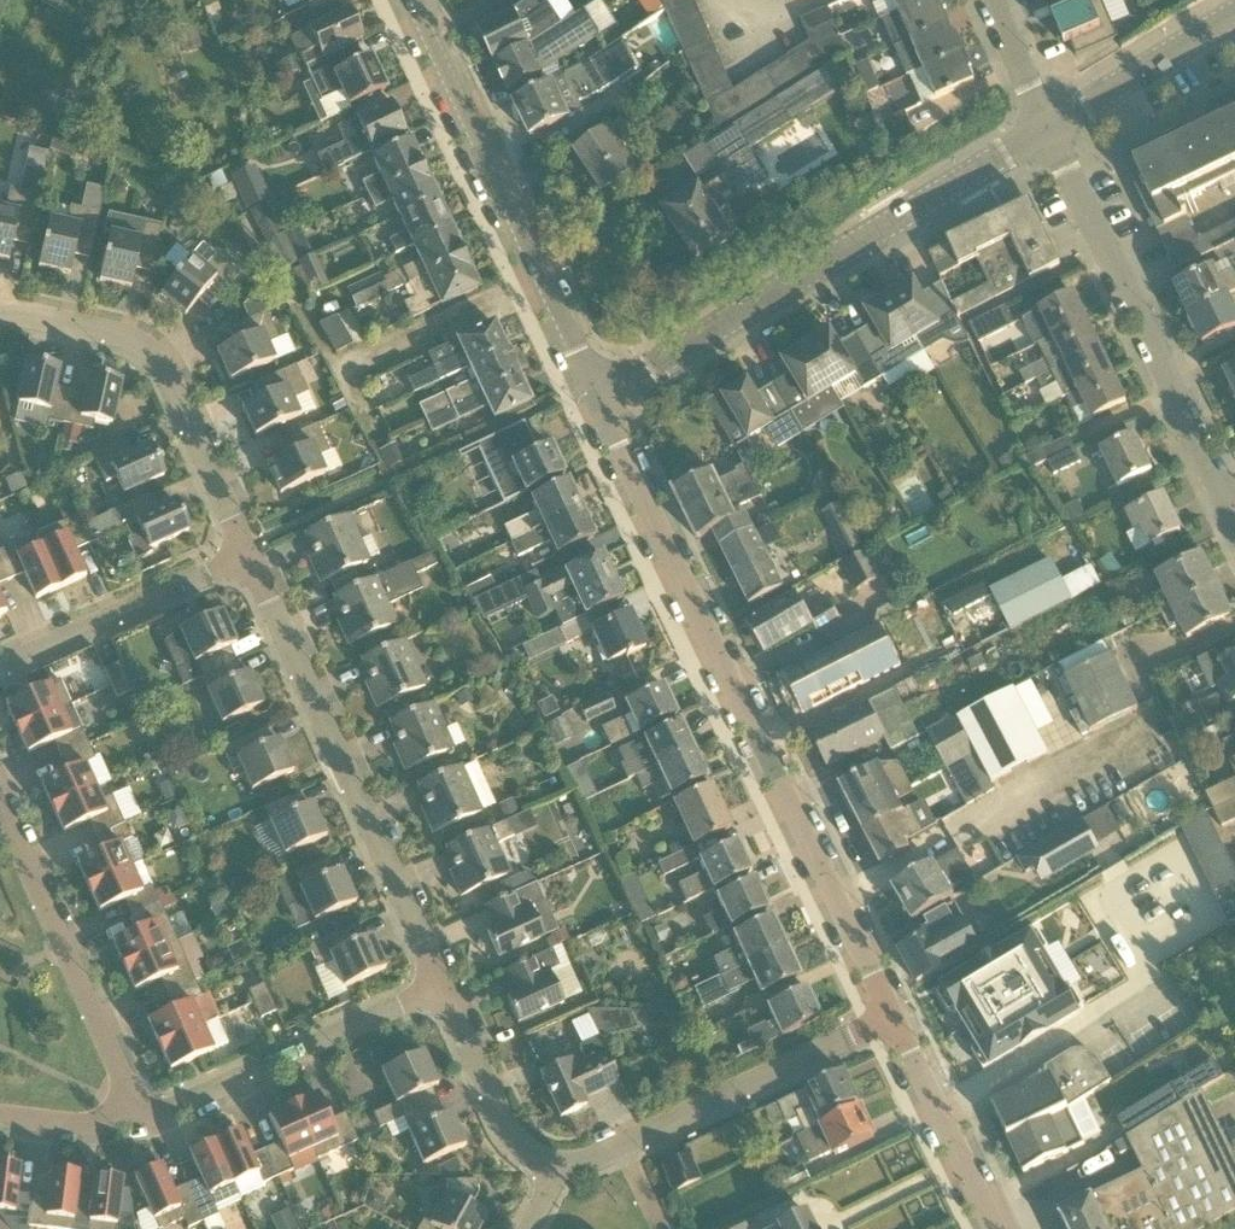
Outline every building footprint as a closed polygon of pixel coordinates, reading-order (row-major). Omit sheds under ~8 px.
[(304,9),(324,0),(300,0),(304,9)] [(564,26),(549,4),(542,9),(536,0),(530,0),(515,10),(479,28),(495,62),(531,45),(532,46),(564,26)] [(495,62),(510,92),(546,75),(545,73),(617,32),(618,33),(632,25),(618,0),(612,0),(565,27),(564,26),(532,46),(531,45),(495,62)] [(696,3),(695,0),(669,0),(663,3),(667,11),(669,15),(696,3)] [(882,21),(893,48),(901,45),(901,46),(950,25),(939,0),(929,0),(899,13),(882,21)] [(899,13),(929,0),(893,0),(899,13)] [(1093,0),(1045,0),(1047,5),(1053,2),(1059,14),(1059,15),(1093,0)] [(1113,25),(1130,17),(1123,0),(1093,0),(1059,15),(1059,14),(1053,17),(1061,37),(1058,39),(1059,40),(1062,39),(1065,46),(1071,43),(1077,57),(1119,38),(1113,25)] [(696,3),(669,15),(674,28),(702,17),(696,3)] [(811,43),(842,38),(829,8),(802,20),(811,42),(810,42),(811,43)] [(300,57),(304,67),(334,53),(362,40),(350,13),(349,10),(346,11),(309,28),(290,39),(300,57)] [(674,28),(669,15),(667,11),(589,65),(589,63),(568,75),(569,78),(514,102),(531,137),(570,119),(569,117),(585,111),(580,102),(601,93),(638,68),(647,82),(671,67),(663,51),(656,37),(664,34),(674,28)] [(680,41),(707,29),(702,17),(674,28),(680,41)] [(901,46),(913,74),(963,53),(950,25),(901,46)] [(713,41),(707,29),(680,41),(685,53),(713,41)] [(824,70),(849,54),(842,38),(811,43),(810,42),(799,49),(816,75),(824,69),(824,70)] [(691,66),(718,54),(713,41),(685,53),(691,66)] [(803,82),(816,75),(799,49),(787,57),(803,82)] [(331,115),(348,107),(386,90),(371,57),(364,60),(360,53),(338,63),(334,53),(304,67),(313,85),(316,83),(331,115)] [(975,82),(963,53),(913,74),(913,75),(911,76),(923,105),(937,99),(975,82)] [(696,78),(724,67),(718,54),(691,66),(696,78)] [(792,90),(803,82),(787,57),(776,64),(792,90)] [(780,97),(792,90),(776,64),(764,72),(780,97)] [(696,78),(702,90),(729,79),(724,67),(696,78)] [(764,107),(735,126),(738,130),(749,147),(751,146),(753,149),(794,123),(800,119),(814,110),(840,93),(824,70),(824,69),(816,75),(803,82),(792,90),(780,97),(764,107)] [(764,72),(749,81),(764,107),(780,97),(764,72)] [(729,79),(702,90),(707,103),(734,91),(729,79)] [(764,107),(749,81),(734,91),(707,103),(721,135),(735,126),(764,107)] [(1199,240),(1180,202),(1234,176),(1234,96),(1212,107),(1216,115),(1126,159),(1148,205),(1146,206),(1176,270),(1234,242),(1234,223),(1199,240)] [(392,103),(370,113),(356,119),(363,135),(318,156),(327,173),(343,166),(342,165),(407,136),(392,103)] [(814,110),(800,119),(807,129),(820,121),(814,110)] [(890,151),(916,135),(903,114),(877,130),(890,151)] [(608,130),(577,152),(604,192),(636,171),(608,130)] [(771,177),(753,149),(751,146),(749,147),(738,130),(710,148),(722,169),(684,193),(687,197),(666,210),(698,260),(737,236),(731,226),(738,220),(728,202),(771,177)] [(65,140),(55,136),(49,149),(59,154),(65,140)] [(368,195),(422,169),(410,142),(388,152),(373,158),(380,175),(362,183),(368,195)] [(207,146),(191,151),(197,170),(213,165),(207,146)] [(256,165),(231,176),(246,208),(271,197),(256,165)] [(399,215),(436,198),(422,169),(368,195),(374,210),(393,201),(399,215)] [(221,171),(207,177),(213,191),(227,185),(221,171)] [(661,181),(671,198),(685,190),(676,173),(661,181)] [(71,207),(70,209),(54,206),(51,221),(49,220),(39,268),(71,275),(76,251),(91,255),(105,190),(87,186),(82,209),(71,207)] [(30,241),(40,195),(10,188),(6,211),(0,209),(0,259),(9,261),(14,238),(30,241)] [(201,195),(173,189),(168,214),(195,221),(201,195)] [(413,244),(449,227),(436,198),(399,215),(407,232),(389,241),(395,255),(413,247),(413,244)] [(250,212),(267,243),(282,234),(292,229),(275,199),(250,212)] [(990,285),(952,303),(959,317),(1060,265),(1039,221),(1038,222),(1031,207),(1018,209),(1017,207),(996,217),(947,240),(949,244),(954,256),(960,266),(978,256),(990,285)] [(137,265),(152,268),(161,227),(132,220),(128,238),(110,234),(100,281),(132,288),(137,265)] [(421,277),(463,256),(449,227),(413,244),(413,247),(420,261),(403,270),(384,278),(381,273),(348,289),(356,307),(409,283),(421,277)] [(286,241),(282,234),(267,243),(283,271),(298,262),(286,241)] [(929,253),(934,265),(954,256),(949,244),(929,253)] [(201,297),(213,307),(240,274),(217,255),(205,269),(176,245),(163,261),(178,274),(161,295),(186,316),(201,297)] [(470,273),(463,256),(421,277),(427,290),(423,292),(424,294),(404,304),(410,319),(441,305),(441,306),(478,289),(477,287),(478,282),(474,275),(470,273)] [(954,256),(934,265),(940,277),(952,271),(960,266),(954,256)] [(299,299),(313,293),(301,268),(287,275),(299,299)] [(1188,312),(1189,314),(1227,296),(1227,297),(1234,293),(1234,274),(1233,271),(1218,279),(1213,268),(1176,286),(1182,300),(1180,302),(1185,313),(1188,312)] [(952,303),(942,283),(922,295),(914,282),(891,296),(920,346),(960,322),(958,318),(959,317),(952,303)] [(230,382),(295,353),(288,336),(279,340),(267,314),(287,305),(273,285),(243,307),(243,309),(246,308),(251,319),(233,328),(239,342),(217,352),(230,382)] [(1040,311),(1053,338),(1088,321),(1074,294),(1040,311)] [(925,353),(920,346),(891,296),(867,310),(875,324),(857,334),(884,378),(925,353)] [(1227,297),(1227,296),(1189,314),(1191,318),(1188,319),(1194,330),(1196,329),(1203,344),(1234,328),(1234,313),(1227,297)] [(971,325),(981,344),(1015,326),(1006,307),(971,325)] [(353,345),(337,317),(319,325),(337,354),(353,345)] [(1100,347),(1088,321),(1053,338),(1061,354),(1032,368),(1021,373),(1027,385),(1037,379),(1100,347)] [(470,365),(506,349),(502,340),(503,336),(499,329),(495,327),(494,324),(458,341),(463,354),(407,380),(414,394),(470,367),(470,365)] [(884,378),(857,334),(839,345),(831,332),(808,347),(833,389),(856,375),(865,389),(884,378)] [(810,403),(833,389),(808,347),(784,361),(792,374),(774,385),(792,413),(809,402),(810,403)] [(1037,379),(1043,391),(1059,384),(1065,398),(1079,391),(1113,374),(1100,347),(1037,379)] [(426,419),(519,376),(513,365),(513,358),(512,358),(507,352),(506,349),(470,365),(470,367),(476,378),(419,404),(426,419)] [(63,424),(71,391),(56,388),(60,369),(47,366),(44,362),(36,360),(32,363),(28,362),(19,404),(50,411),(48,421),(63,424)] [(264,397),(259,399),(242,407),(255,437),(300,417),(292,401),(309,393),(296,366),(258,383),(264,397)] [(1226,373),(1232,386),(1230,387),(1234,398),(1234,368),(1226,373)] [(1127,402),(1113,374),(1079,391),(1092,419),(1127,402)] [(93,430),(95,421),(113,425),(122,383),(118,382),(115,378),(107,376),(103,378),(90,375),(86,394),(71,391),(63,424),(82,428),(93,430)] [(488,407),(494,419),(509,413),(531,403),(530,401),(531,396),(527,389),(524,387),(519,376),(426,419),(433,433),(488,407)] [(792,413),(774,385),(757,395),(749,382),(725,397),(750,439),(762,432),(773,443),(779,447),(803,432),(792,413)] [(478,451),(503,504),(565,475),(550,444),(537,451),(524,423),(458,454),(458,455),(460,460),(466,457),(464,453),(472,449),(474,453),(478,451)] [(318,425),(279,442),(285,457),(268,464),(281,494),(325,474),(318,458),(330,453),(318,425)] [(1135,436),(1101,452),(1119,488),(1153,472),(1135,436)] [(1048,461),(1075,448),(1070,437),(1028,457),(1034,468),(1048,461)] [(86,467),(97,462),(106,483),(117,478),(125,494),(164,476),(163,473),(164,469),(161,461),(157,459),(151,447),(133,455),(127,440),(94,455),(94,456),(83,461),(86,467)] [(1048,461),(1055,477),(1083,464),(1075,448),(1048,461)] [(1020,465),(1011,452),(998,462),(1007,474),(1020,465)] [(741,483),(751,478),(744,463),(734,468),(737,472),(719,481),(713,472),(677,490),(676,490),(674,491),(687,515),(742,488),(741,483)] [(678,489),(696,480),(689,465),(671,474),(678,489)] [(746,505),(762,498),(751,478),(741,483),(742,488),(687,515),(699,541),(714,533),(721,547),(754,530),(746,516),(750,514),(746,505)] [(511,543),(513,542),(580,509),(568,481),(530,499),(536,512),(503,528),(511,543)] [(151,548),(164,543),(189,531),(187,528),(189,524),(185,516),(181,514),(175,502),(158,510),(151,495),(121,509),(81,527),(89,545),(127,529),(131,538),(128,539),(137,560),(153,553),(151,548)] [(1136,552),(1151,546),(1181,531),(1164,496),(1128,514),(1137,531),(1129,536),(1136,552)] [(81,527),(77,517),(69,498),(56,504),(65,522),(36,535),(41,546),(42,546),(61,589),(86,577),(74,552),(89,545),(81,527)] [(1078,501),(1064,509),(1071,523),(1086,515),(1078,501)] [(846,554),(864,544),(842,504),(824,514),(846,554)] [(501,566),(517,557),(550,542),(556,556),(594,538),(580,509),(513,542),(511,543),(494,551),(501,566)] [(349,516),(306,535),(315,557),(310,559),(321,583),(369,561),(349,516)] [(774,523),(762,529),(770,546),(782,540),(774,523)] [(750,606),(784,589),(754,530),(721,547),(750,606)] [(41,546),(29,551),(25,540),(0,551),(0,558),(10,581),(25,574),(36,600),(61,589),(42,546),(41,546)] [(882,577),(868,550),(843,564),(857,591),(882,577)] [(397,624),(389,605),(422,590),(416,575),(437,565),(432,553),(377,579),(334,598),(343,619),(338,622),(349,646),(397,624)] [(605,606),(605,607),(623,599),(622,598),(628,595),(609,553),(602,556),(602,555),(584,563),(502,601),(497,591),(472,602),(480,614),(492,633),(501,628),(533,613),(537,619),(556,610),(564,626),(564,627),(605,606)] [(10,581),(0,558),(0,585),(10,581)] [(1161,614),(1217,587),(1202,558),(1159,579),(1165,592),(1154,598),(1161,614)] [(1052,561),(992,591),(1011,630),(1071,600),(1052,561)] [(472,602),(497,591),(490,577),(464,590),(472,602)] [(985,584),(947,603),(954,616),(991,597),(985,584)] [(1171,631),(1182,626),(1188,640),(1232,619),(1217,587),(1161,614),(1162,616),(1164,615),(1171,631)] [(810,627),(815,624),(820,634),(842,622),(830,601),(807,615),(795,595),(791,597),(790,596),(746,623),(765,654),(810,628),(810,627)] [(967,619),(980,639),(1001,625),(987,605),(967,619)] [(612,622),(605,607),(605,606),(564,627),(564,626),(558,629),(565,645),(592,631),(607,663),(625,655),(626,657),(645,648),(629,613),(612,622)] [(183,686),(202,677),(237,662),(230,648),(236,645),(222,612),(180,631),(194,662),(176,670),(183,686)] [(880,625),(782,675),(803,716),(901,665),(880,625)] [(1138,708),(1111,654),(1105,640),(1060,664),(1066,676),(1082,709),(1071,714),(1082,736),(1138,708)] [(405,641),(362,661),(372,682),(366,684),(377,708),(425,687),(405,641)] [(1234,703),(1234,654),(1221,661),(1217,652),(1199,661),(1200,665),(1210,687),(1211,687),(1213,690),(1219,687),(1228,706),(1234,703)] [(237,662),(202,677),(208,691),(208,692),(222,725),(264,706),(249,673),(243,676),(237,662)] [(132,692),(120,663),(105,670),(117,698),(132,692)] [(139,704),(155,697),(147,679),(143,681),(131,686),(139,704)] [(17,729),(71,705),(60,680),(6,704),(17,729)] [(610,747),(621,741),(677,716),(663,685),(625,703),(631,715),(602,729),(610,747)] [(956,719),(975,753),(992,783),(1048,753),(1014,688),(956,719)] [(469,690),(455,697),(460,708),(474,701),(469,690)] [(919,738),(905,712),(895,691),(812,734),(829,766),(830,766),(885,738),(892,752),(919,738)] [(616,710),(608,694),(579,707),(587,724),(616,710)] [(457,725),(445,731),(433,704),(390,724),(400,745),(394,747),(405,771),(454,749),(453,748),(465,742),(457,725)] [(89,744),(71,705),(17,729),(28,754),(54,742),(61,757),(89,744)] [(1183,709),(1169,716),(1182,744),(1196,737),(1183,709)] [(565,716),(546,725),(555,747),(575,738),(565,716)] [(929,733),(948,768),(975,753),(956,719),(929,733)] [(1172,734),(1166,721),(1156,726),(1162,739),(1172,734)] [(639,776),(693,749),(680,722),(643,740),(650,755),(622,767),(628,780),(628,781),(639,776)] [(231,741),(244,735),(239,725),(226,731),(231,741)] [(266,728),(222,748),(236,778),(245,774),(252,791),(294,773),(279,739),(273,742),(266,728)] [(1225,743),(1233,758),(1230,759),(1234,770),(1234,738),(1225,743)] [(53,808),(96,789),(85,764),(96,760),(89,744),(61,757),(68,772),(42,783),(53,808)] [(659,801),(669,796),(685,789),(707,779),(693,749),(639,776),(628,781),(628,780),(621,784),(627,797),(641,791),(652,786),(659,801)] [(996,789),(992,783),(975,753),(948,768),(968,806),(996,789)] [(904,811),(898,800),(914,792),(899,762),(880,764),(840,784),(864,830),(896,813),(897,815),(904,811)] [(482,812),(481,811),(495,805),(477,763),(463,769),(462,767),(418,786),(428,807),(423,810),(433,834),(482,812)] [(584,801),(594,796),(588,783),(584,784),(580,777),(571,781),(581,803),(584,801)] [(1210,800),(1215,811),(1234,801),(1234,779),(1206,794),(1210,800)] [(673,803),(694,846),(730,829),(717,801),(720,799),(714,787),(711,789),(710,786),(673,803)] [(137,805),(120,813),(112,796),(101,801),(96,789),(53,808),(64,833),(90,821),(97,836),(124,823),(141,815),(137,805)] [(285,856),(327,837),(312,804),(306,807),(299,793),(265,808),(271,822),(270,823),(285,856)] [(507,821),(520,815),(513,800),(500,806),(507,821)] [(1215,811),(1223,828),(1234,822),(1234,801),(1215,811)] [(901,856),(911,851),(907,843),(914,839),(913,837),(923,831),(911,807),(904,811),(897,815),(896,813),(864,830),(882,865),(901,856)] [(1182,827),(1231,929),(1234,927),(1234,870),(1207,812),(1182,827)] [(1098,842),(1085,820),(1019,858),(1026,873),(1035,868),(1043,883),(1101,850),(1098,842)] [(446,849),(456,870),(451,872),(461,896),(510,874),(497,845),(514,837),(507,821),(446,849)] [(137,839),(131,839),(124,823),(97,836),(103,851),(77,862),(88,887),(130,868),(141,864),(141,862),(145,856),(137,839)] [(669,848),(667,848),(672,857),(686,850),(682,841),(669,848)] [(687,903),(694,899),(751,873),(736,842),(698,859),(704,872),(678,885),(687,903)] [(664,877),(695,862),(689,849),(686,850),(672,857),(658,864),(664,877)] [(956,898),(952,892),(951,890),(974,877),(958,850),(935,864),(934,863),(893,888),(894,890),(895,889),(905,908),(906,915),(912,919),(913,920),(913,921),(914,922),(956,898)] [(304,901),(315,922),(356,903),(342,870),(335,873),(329,859),(276,882),(288,909),(304,901)] [(160,902),(155,892),(153,887),(142,892),(130,868),(88,887),(100,912),(125,900),(132,915),(160,902)] [(236,877),(221,884),(229,900),(244,893),(236,877)] [(698,936),(708,931),(711,936),(768,910),(753,879),(732,889),(716,896),(723,910),(703,920),(693,925),(698,936)] [(507,882),(494,888),(499,900),(513,894),(507,882)] [(485,906),(495,929),(487,933),(499,958),(544,938),(530,907),(545,900),(537,883),(513,894),(499,900),(485,906)] [(163,889),(155,892),(160,902),(167,899),(163,889)] [(167,899),(160,902),(163,910),(176,904),(173,897),(167,899)] [(642,925),(655,918),(646,900),(633,907),(642,925)] [(163,910),(160,902),(132,915),(139,930),(113,942),(124,966),(178,942),(163,910)] [(1058,927),(1084,914),(1078,902),(1052,914),(1058,927)] [(900,951),(917,983),(981,948),(956,904),(926,921),(930,929),(915,937),(917,941),(900,951)] [(783,945),(784,944),(778,932),(781,930),(776,920),(772,919),(771,917),(749,927),(733,934),(739,948),(713,960),(720,977),(783,945)] [(345,988),(386,969),(371,936),(365,939),(358,925),(309,947),(318,969),(333,962),(345,988)] [(565,930),(550,937),(555,948),(570,941),(565,930)] [(944,989),(938,993),(950,1012),(956,1009),(979,1048),(973,1051),(984,1071),(1017,1052),(1054,1029),(1080,1014),(1078,1011),(1084,1007),(1073,988),(1067,992),(1043,953),(1050,949),(1038,930),(943,987),(944,989)] [(168,994),(196,982),(178,942),(124,966),(135,991),(161,980),(168,994)] [(748,985),(755,981),(761,994),(800,977),(798,974),(800,970),(795,960),(792,961),(784,944),(783,945),(720,977),(729,994),(748,985)] [(562,1000),(551,974),(550,972),(560,967),(552,951),(505,972),(515,994),(507,998),(519,1023),(564,1003),(562,1000)] [(160,1046),(203,1026),(192,1002),(202,997),(196,982),(168,994),(174,1009),(148,1021),(160,1046)] [(261,1019),(277,1012),(264,984),(249,991),(261,1019)] [(754,1049),(755,1050),(819,1019),(812,1004),(815,1002),(810,990),(806,992),(805,989),(767,1006),(774,1021),(767,1025),(764,1023),(746,1032),(751,1041),(738,1047),(742,1055),(754,1049)] [(586,1010),(599,1037),(600,1038),(637,1029),(629,1011),(586,1010)] [(171,1070),(214,1051),(228,1044),(217,1020),(203,1026),(160,1046),(171,1070)] [(579,1046),(586,1062),(577,1066),(574,1058),(541,1073),(561,1118),(587,1106),(583,1098),(620,1082),(600,1038),(599,1037),(579,1046)] [(1068,1110),(1112,1082),(1098,1060),(1096,1057),(1093,1054),(1089,1052),(1085,1051),(1081,1050),(1077,1051),(1073,1052),(1069,1054),(1001,1097),(1002,1098),(1003,1098),(1008,1109),(997,1114),(1008,1139),(1068,1110)] [(404,1118),(438,1103),(432,1089),(438,1086),(423,1053),(382,1071),(397,1104),(374,1114),(380,1128),(386,1125),(387,1127),(400,1120),(400,1119),(404,1118)] [(1183,1104),(1203,1091),(1226,1078),(1215,1060),(1118,1119),(1127,1138),(1184,1104),(1183,1104)] [(858,1103),(856,1098),(844,1072),(779,1103),(779,1104),(787,1120),(798,1115),(804,1128),(858,1103)] [(1234,1211),(1234,1158),(1203,1091),(1183,1104),(1184,1104),(1127,1138),(1116,1145),(1121,1155),(1133,1150),(1143,1171),(1059,1212),(1067,1228),(1205,1228),(1234,1211)] [(294,1106),(318,1160),(358,1142),(345,1114),(330,1121),(319,1095),(294,1106)] [(438,1103),(404,1118),(410,1132),(409,1132),(424,1165),(466,1147),(451,1113),(445,1116),(438,1103)] [(317,1160),(318,1160),(294,1106),(269,1117),(281,1143),(266,1150),(278,1177),(293,1171),(295,1174),(318,1163),(317,1160)] [(861,1107),(822,1126),(799,1137),(811,1162),(834,1151),(836,1155),(875,1138),(861,1107)] [(1012,1147),(1025,1174),(1085,1145),(1068,1110),(1008,1139),(1009,1139),(1013,1137),(1017,1145),(1012,1147)] [(278,1177),(266,1150),(251,1156),(239,1130),(215,1142),(240,1198),(241,1200),(266,1188),(264,1184),(278,1177)] [(240,1198),(215,1142),(190,1153),(201,1179),(186,1185),(203,1222),(204,1222),(207,1228),(224,1228),(225,1228),(216,1209),(240,1198)] [(702,1181),(691,1156),(689,1152),(663,1165),(676,1193),(677,1193),(702,1181)] [(33,1196),(17,1194),(21,1166),(0,1164),(0,1211),(1,1211),(0,1220),(0,1223),(29,1227),(33,1196)] [(186,1185),(172,1192),(161,1166),(135,1177),(159,1228),(164,1228),(184,1220),(189,1228),(203,1222),(186,1185)] [(780,1177),(786,1192),(811,1180),(804,1166),(780,1177)] [(78,1185),(80,1174),(52,1170),(48,1198),(33,1196),(29,1227),(49,1228),(72,1228),(76,1202),(78,1185)] [(132,1218),(118,1216),(123,1179),(95,1175),(94,1187),(78,1185),(76,1202),(72,1228),(132,1228),(132,1218)] [(471,1207),(478,1194),(478,1181),(448,1181),(448,1194),(431,1224),(424,1220),(419,1228),(480,1228),(488,1216),(471,1207)] [(365,1206),(378,1212),(384,1199),(372,1193),(365,1206)] [(289,1210),(271,1218),(276,1228),(297,1228),(289,1210)] [(809,1214),(783,1227),(783,1228),(780,1228),(817,1228),(809,1214)] [(745,1217),(722,1228),(752,1228),(745,1217)]
